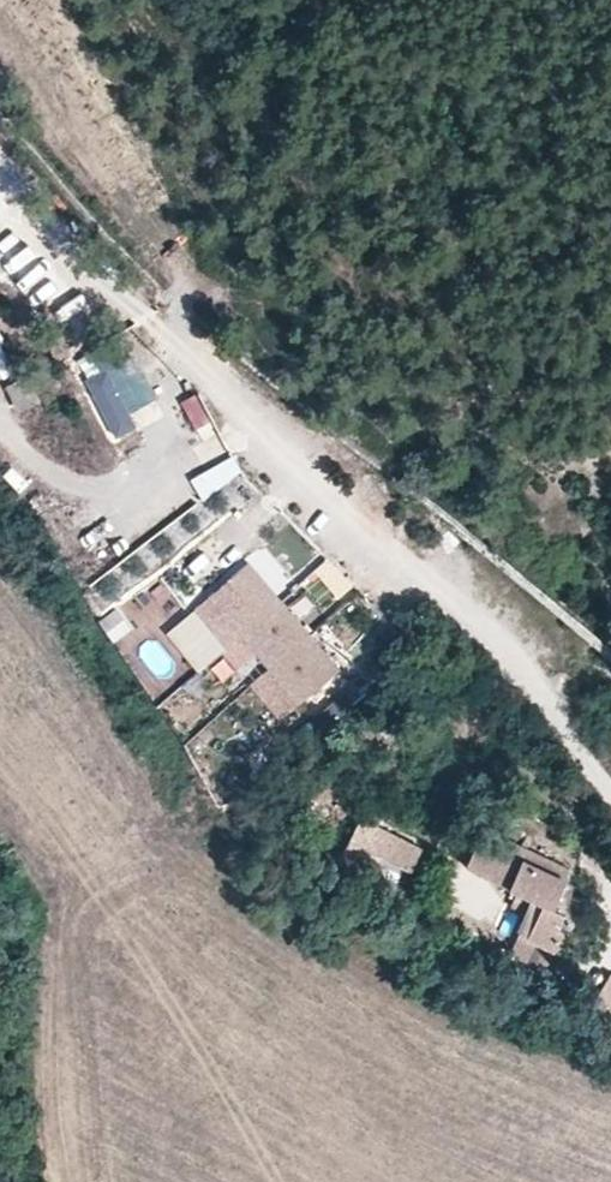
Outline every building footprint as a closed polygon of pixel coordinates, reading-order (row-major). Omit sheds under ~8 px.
[(3,381),(22,370),(0,333),(0,377),(3,381)] [(111,437),(158,414),(128,351),(80,374),(111,437)] [(19,411),(34,400),(18,377),(3,387),(19,411)] [(178,398),(194,434),(213,426),(197,390),(178,398)] [(278,717),(338,667),(248,561),(192,607),(225,646),(221,649),(235,666),(255,650),(267,665),(248,681),(278,717)] [(89,582),(106,603),(125,588),(108,567),(89,582)] [(98,616),(111,637),(128,626),(115,605),(98,616)] [(225,646),(192,607),(165,630),(198,669),(221,649),(225,646)] [(400,701),(393,710),(404,719),(412,710),(400,701)] [(425,853),(366,820),(343,863),(372,879),(384,858),(414,875),(425,853)] [(529,854),(488,834),(468,871),(519,897),(512,910),(528,919),(509,955),(543,973),(562,935),(557,932),(564,918),(553,913),(567,887),(524,865),(529,854)] [(573,877),(529,854),(524,865),(567,887),(573,877)] [(593,1004),(610,1015),(610,975),(593,1004)]
